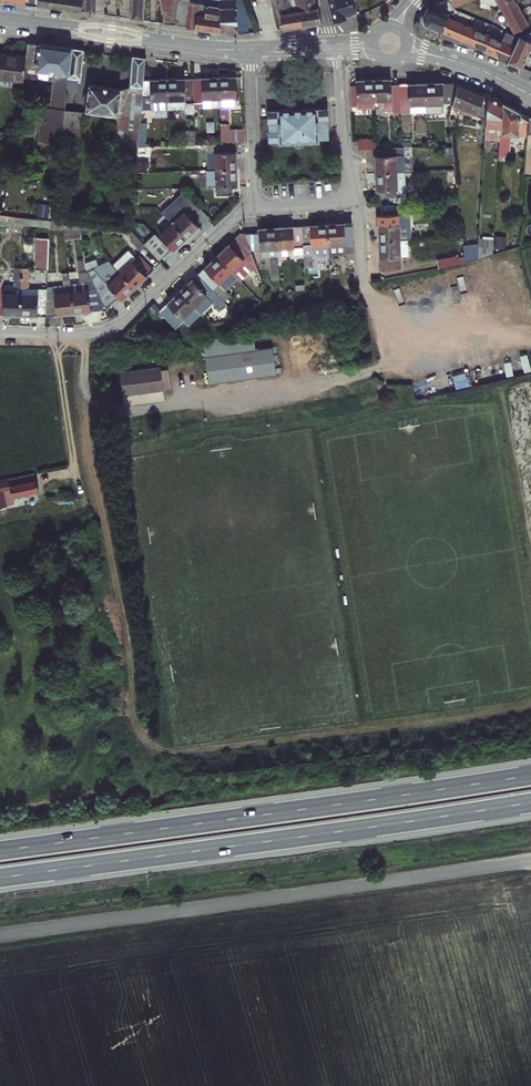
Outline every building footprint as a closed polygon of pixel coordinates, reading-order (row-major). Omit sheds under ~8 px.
[(49,9),(50,0),(0,0),(0,2),(49,9)] [(61,11),(62,0),(50,0),(49,9),(61,11)] [(83,15),(84,0),(62,0),(61,11),(83,15)] [(83,15),(94,16),(99,17),(99,0),(84,0),(83,15)] [(149,0),(137,0),(134,22),(146,24),(149,0)] [(189,31),(189,0),(161,0),(165,18),(164,27),(189,31)] [(224,36),(222,1),(222,0),(210,0),(210,6),(195,5),(195,0),(189,0),(189,31),(224,36)] [(251,36),(248,10),(247,5),(245,0),(239,0),(239,1),(228,1),(228,0),(222,0),(222,1),(224,36),(243,39),(251,36)] [(299,27),(296,12),(301,11),(298,0),(287,0),(288,3),(290,11),(277,14),(281,30),(299,27)] [(319,24),(314,0),(298,0),(301,11),(296,12),(299,27),(319,24)] [(358,10),(354,0),(331,0),(338,21),(349,17),(348,14),(358,10)] [(530,27),(530,18),(522,0),(496,0),(515,35),(530,27)] [(277,14),(290,11),(288,3),(272,7),(274,15),(277,14)] [(483,54),(510,65),(521,39),(505,32),(499,44),(451,22),(452,19),(431,11),(426,24),(430,30),(441,35),(441,34),(483,52),(483,54)] [(67,115),(69,101),(75,49),(31,43),(29,57),(28,70),(59,74),(65,75),(59,126),(53,125),(45,125),(43,142),(64,144),(67,115)] [(82,82),(84,82),(88,50),(75,49),(69,101),(74,102),(75,94),(80,95),(82,82)] [(28,70),(29,57),(0,53),(0,79),(27,83),(28,70)] [(146,101),(147,79),(149,59),(136,57),(133,88),(122,91),(91,88),(88,114),(119,118),(119,131),(133,133),(131,150),(143,152),(146,101)] [(53,125),(59,126),(65,75),(59,74),(53,125)] [(199,98),(224,96),(223,75),(198,76),(199,98)] [(224,105),(239,104),(238,75),(223,75),(224,96),(224,105)] [(172,99),(199,98),(198,76),(171,78),(172,99)] [(146,101),(172,99),(171,78),(147,79),(146,101)] [(361,110),(367,110),(365,80),(359,81),(359,92),(354,92),(354,108),(361,107),(361,110)] [(379,110),(378,102),(378,80),(365,80),(367,110),(379,110)] [(396,113),(405,113),(403,86),(397,86),(396,80),(378,80),(378,102),(387,102),(387,110),(396,110),(396,113)] [(455,111),(456,107),(464,85),(462,85),(428,86),(429,112),(455,111)] [(485,128),(490,128),(492,99),(471,89),(464,85),(456,107),(485,120),(485,128)] [(405,113),(429,112),(428,86),(403,86),(405,113)] [(502,122),(506,123),(507,106),(492,99),(490,128),(489,140),(493,141),(494,129),(501,129),(502,122)] [(319,138),(327,138),(326,107),(319,107),(319,105),(275,106),(275,109),(266,109),(267,141),(278,141),(278,142),(291,142),(291,144),(296,146),(302,146),(306,143),(306,141),(319,140),(319,138)] [(507,106),(506,123),(503,154),(514,155),(515,137),(530,139),(530,117),(507,106)] [(245,129),(237,130),(237,111),(224,112),(225,142),(237,141),(245,141),(245,129)] [(64,144),(81,146),(84,120),(80,120),(81,116),(67,115),(64,144)] [(217,169),(238,168),(237,141),(225,142),(217,143),(217,169)] [(382,172),(403,172),(402,148),(383,148),(384,155),(381,155),(382,172)] [(234,185),(239,185),(238,168),(217,169),(218,195),(234,194),(234,185)] [(411,182),(404,182),(403,172),(382,172),(382,196),(411,195),(411,182)] [(190,240),(205,226),(190,210),(175,224),(190,240)] [(382,222),(411,221),(411,211),(382,212),(382,222)] [(2,225),(28,228),(28,220),(2,217),(2,225)] [(64,238),(81,237),(79,221),(62,223),(64,238)] [(383,238),(412,237),(411,221),(382,222),(383,238)] [(179,250),(190,240),(175,224),(164,234),(179,250)] [(280,250),(306,250),(305,228),(279,230),(280,250)] [(306,250),(332,250),(332,228),(305,228),(306,250)] [(350,265),(358,265),(355,228),(332,228),(332,250),(333,259),(350,259),(350,265)] [(280,259),(280,250),(279,230),(263,231),(263,236),(248,236),(256,255),(265,250),(273,250),(274,259),(274,267),(281,267),(280,259)] [(175,249),(159,233),(148,243),(164,260),(175,249)] [(259,263),(256,255),(248,236),(243,236),(220,257),(236,274),(250,261),(254,272),(258,281),(265,279),(259,263)] [(47,268),(48,237),(34,237),(33,267),(47,268)] [(404,255),(413,255),(412,237),(383,238),(383,256),(404,255)] [(479,263),(493,258),(495,245),(481,244),(480,250),(479,263)] [(475,265),(479,263),(480,250),(463,249),(465,266),(475,265)] [(268,259),(274,259),(273,250),(265,250),(256,255),(259,263),(268,259)] [(280,259),(306,259),(306,250),(280,250),(280,259)] [(306,259),(333,259),(332,250),(306,250),(306,259)] [(126,272),(141,288),(161,269),(146,253),(126,272)] [(384,265),(405,264),(404,255),(383,256),(384,265)] [(223,285),(236,274),(220,257),(200,276),(224,301),(231,294),(223,285)] [(435,272),(462,267),(462,258),(435,261),(435,272)] [(244,282),(254,272),(250,261),(236,274),(244,282)] [(14,318),(28,318),(28,269),(21,269),(20,287),(2,287),(2,316),(14,318)] [(28,318),(55,317),(55,295),(55,287),(36,287),(36,270),(28,269),(28,318)] [(128,300),(134,295),(141,288),(126,272),(115,283),(102,287),(114,309),(126,298),(128,300)] [(223,285),(231,294),(244,282),(236,274),(223,285)] [(230,308),(224,301),(200,276),(182,293),(198,308),(205,316),(215,307),(222,315),(230,308)] [(79,314),(114,309),(102,287),(99,288),(76,292),(79,314)] [(55,317),(79,314),(76,292),(55,295),(55,317)] [(178,327),(187,318),(198,308),(182,293),(160,314),(174,327),(178,327)] [(194,325),(195,325),(205,316),(198,308),(187,318),(194,325)] [(275,347),(209,356),(213,384),(279,375),(275,347)] [(124,397),(164,393),(161,370),(121,375),(124,397)] [(44,490),(41,471),(0,478),(0,486),(3,503),(9,502),(7,489),(15,487),(17,495),(44,490)] [(18,500),(17,495),(15,487),(7,489),(9,502),(18,500)]
